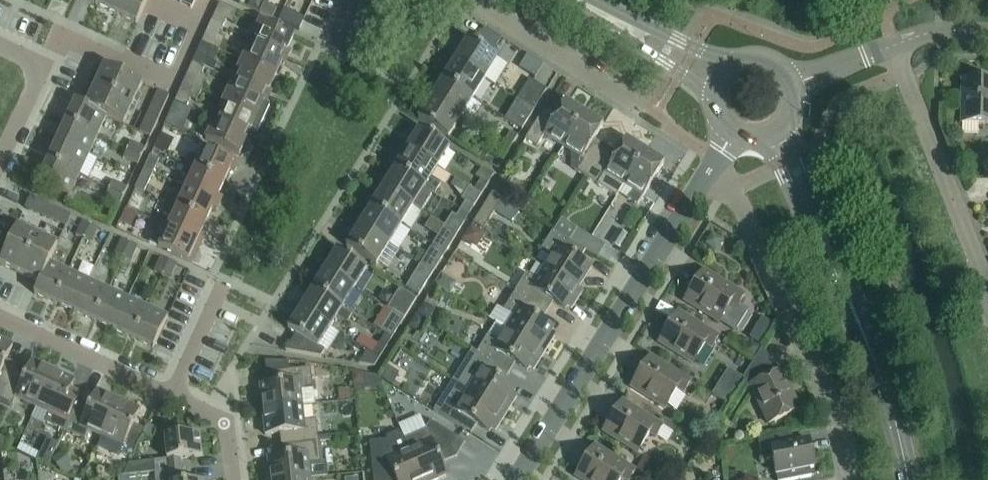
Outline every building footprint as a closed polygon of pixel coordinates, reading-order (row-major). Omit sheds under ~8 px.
[(123,0),(99,0),(97,5),(117,14),(123,0)] [(141,12),(147,0),(123,0),(117,14),(136,23),(141,12)] [(232,23),(237,11),(219,2),(214,14),(210,23),(222,28),(226,20),(232,23)] [(272,18),(277,8),(263,2),(259,11),(272,18)] [(278,21),(296,29),(302,17),(284,9),(278,21)] [(286,57),(289,51),(287,50),(293,36),(260,21),(255,31),(259,33),(255,43),(286,57)] [(220,52),(225,39),(219,36),(222,28),(210,23),(201,43),(220,52)] [(497,59),(467,40),(457,56),(454,53),(451,58),(484,79),(497,59)] [(215,63),(220,52),(201,43),(192,62),(204,68),(208,60),(215,63)] [(286,57),(255,43),(250,53),(244,51),(240,61),(275,77),(281,63),(283,64),(286,57)] [(472,98),(484,79),(451,58),(448,63),(452,65),(443,80),(472,98)] [(268,98),(271,90),(269,89),(275,77),(240,61),(235,71),(240,73),(236,82),(268,98)] [(203,91),(208,79),(201,75),(204,68),(192,62),(183,82),(203,91)] [(104,66),(86,106),(105,114),(124,123),(134,102),(142,84),(104,66)] [(534,110),(541,98),(546,90),(529,79),(517,99),(534,110)] [(472,98),(443,80),(433,95),(430,92),(427,97),(460,118),(472,98)] [(962,80),(961,123),(987,123),(987,81),(962,80)] [(198,102),(203,91),(183,82),(174,102),(186,107),(190,99),(198,102)] [(270,105),(265,103),(268,98),(236,82),(231,92),(226,90),(221,99),(257,116),(263,119),(270,105)] [(166,95),(158,91),(155,98),(166,103),(169,96),(166,95)] [(448,138),(460,118),(427,97),(424,102),(428,104),(418,119),(448,138)] [(162,109),(166,103),(155,98),(152,104),(162,109)] [(257,132),(263,119),(257,116),(221,99),(217,110),(221,112),(217,122),(250,137),(253,130),(257,132)] [(522,129),(526,122),(534,110),(517,99),(505,118),(522,129)] [(86,106),(76,102),(75,101),(66,121),(96,135),(105,114),(86,106)] [(562,147),(584,113),(565,101),(553,119),(542,112),(525,139),(537,147),(544,135),(562,147)] [(183,115),(186,107),(174,102),(171,109),(183,115)] [(159,116),(162,109),(152,104),(149,109),(148,111),(159,116)] [(148,111),(145,118),(156,123),(159,116),(148,111)] [(586,177),(603,150),(591,143),(603,125),(584,113),(562,147),(581,159),(574,170),(586,177)] [(178,130),(181,122),(170,117),(166,125),(178,130)] [(153,130),(156,123),(145,118),(142,125),(153,130)] [(66,121),(57,141),(87,155),(96,135),(66,121)] [(250,137),(217,122),(213,131),(208,128),(203,139),(239,155),(245,141),(247,142),(250,137)] [(150,136),(153,130),(142,125),(139,131),(150,136)] [(449,147),(419,128),(409,144),(406,142),(403,146),(437,167),(449,147)] [(510,149),(517,136),(511,132),(503,144),(510,149)] [(167,153),(174,139),(161,133),(155,147),(167,153)] [(603,150),(586,177),(598,185),(616,196),(623,185),(645,151),(626,139),(614,157),(603,150)] [(57,141),(47,161),(77,175),(87,155),(57,141)] [(141,157),(145,148),(130,141),(126,150),(141,157)] [(502,161),(510,149),(503,144),(495,156),(502,161)] [(435,192),(440,183),(431,177),(437,167),(403,146),(400,151),(404,153),(395,168),(425,187),(425,186),(435,192)] [(238,164),(219,155),(203,148),(198,158),(189,154),(185,165),(224,183),(230,169),(234,171),(238,164)] [(137,165),(141,157),(126,150),(122,158),(137,165)] [(645,151),(623,185),(633,191),(628,199),(637,204),(642,197),(643,197),(664,163),(645,151)] [(153,173),(159,160),(150,155),(144,169),(153,173)] [(47,161),(38,181),(56,189),(68,195),(77,175),(47,161)] [(219,204),(222,197),(218,195),(224,183),(185,165),(180,175),(189,179),(185,188),(219,204)] [(489,183),(494,174),(482,167),(476,175),(482,179),(475,190),(481,194),(489,183)] [(425,187),(395,168),(386,183),(382,180),(379,185),(413,206),(425,187)] [(144,192),(153,173),(144,169),(135,188),(144,192)] [(523,192),(502,179),(494,192),(515,205),(523,192)] [(122,196),(126,189),(112,182),(109,190),(122,196)] [(400,225),(413,206),(379,185),(376,190),(380,192),(370,207),(400,225)] [(481,194),(475,190),(469,187),(461,199),(473,207),(481,195),(481,194)] [(219,204),(185,188),(180,199),(170,195),(166,204),(205,222),(212,208),(216,210),(219,204)] [(119,204),(122,196),(109,190),(105,197),(119,204)] [(138,208),(144,196),(133,192),(128,203),(138,208)] [(483,229),(502,199),(492,192),(473,223),(483,229)] [(37,200),(30,197),(25,208),(32,211),(37,200)] [(43,203),(37,200),(32,211),(38,214),(43,203)] [(50,206),(48,205),(43,203),(38,214),(43,216),(45,217),(50,206)] [(201,244),(204,236),(200,234),(205,222),(166,204),(161,215),(169,218),(165,227),(201,244)] [(50,206),(45,217),(52,220),(57,209),(50,206)] [(400,225),(370,207),(361,222),(357,219),(354,224),(388,245),(400,225)] [(64,213),(57,209),(52,220),(59,223),(64,213)] [(126,209),(121,221),(131,226),(136,213),(126,209)] [(71,216),(64,213),(59,223),(66,227),(71,216)] [(444,226),(457,234),(464,221),(458,217),(452,214),(444,226)] [(82,239),(89,224),(82,221),(75,236),(82,239)] [(90,243),(96,228),(89,224),(82,239),(90,243)] [(376,265),(388,245),(354,224),(352,229),(356,231),(346,246),(376,265)] [(39,282),(49,262),(57,245),(35,235),(16,226),(0,262),(0,265),(39,282)] [(445,253),(449,246),(457,234),(444,226),(432,245),(445,253)] [(201,244),(165,227),(160,238),(152,234),(148,243),(192,263),(201,244)] [(597,258),(604,246),(577,229),(570,241),(597,258)] [(552,255),(544,268),(578,288),(591,267),(580,260),(586,251),(553,230),(541,249),(552,255)] [(122,257),(128,243),(120,239),(114,253),(122,257)] [(130,260),(136,247),(128,243),(122,257),(130,260)] [(420,264),(433,272),(445,253),(432,245),(420,264)] [(366,268),(337,250),(327,265),(323,263),(320,268),(354,288),(366,268)] [(161,275),(167,261),(159,257),(153,271),(161,275)] [(168,278),(175,265),(167,261),(161,275),(168,278)] [(34,293),(54,302),(68,271),(49,262),(39,282),(34,293)] [(406,288),(418,295),(433,272),(420,264),(406,288)] [(342,308),(354,288),(320,268),(317,272),(321,275),(312,289),(342,308)] [(526,273),(514,291),(542,308),(548,299),(565,309),(567,306),(572,309),(583,291),(578,288),(544,268),(537,280),(526,273)] [(734,329),(746,310),(738,305),(744,295),(704,270),(684,301),(718,322),(719,320),(734,329)] [(68,271),(54,302),(74,312),(88,280),(68,271)] [(450,295),(457,283),(441,273),(434,284),(450,295)] [(74,312),(93,321),(108,289),(88,280),(74,312)] [(113,330),(128,298),(108,289),(93,321),(113,330)] [(352,314),(342,308),(312,289),(303,304),(299,302),(296,306),(330,327),(336,317),(346,323),(352,314)] [(404,319),(411,307),(416,298),(400,289),(388,308),(393,311),(392,312),(404,319)] [(542,308),(514,291),(503,310),(514,317),(506,329),(540,350),(545,352),(555,335),(551,332),(553,328),(536,318),(542,308)] [(113,330),(133,339),(148,307),(128,298),(113,330)] [(321,357),(324,352),(317,347),(330,327),(296,306),(293,311),(297,313),(287,329),(296,334),(286,351),(321,357)] [(153,348),(168,316),(149,308),(148,307),(133,339),(153,348)] [(711,348),(718,336),(697,323),(678,311),(658,343),(692,364),(705,344),(711,348)] [(391,338),(392,338),(404,319),(392,312),(380,331),(385,334),(391,338)] [(540,350),(506,329),(499,341),(488,334),(477,353),(504,369),(510,360),(527,371),(529,367),(533,370),(545,352),(540,350)] [(11,377),(0,372),(13,345),(0,340),(0,398),(1,399),(11,377)] [(380,342),(373,354),(380,358),(387,345),(380,341),(380,342)] [(773,375),(762,349),(763,347),(762,347),(742,378),(747,388),(751,386),(769,424),(799,410),(791,392),(788,393),(779,372),(773,375)] [(517,396),(513,393),(515,390),(498,379),(504,369),(477,353),(472,349),(453,380),(468,390),(506,413),(517,396)] [(374,366),(375,364),(380,358),(373,354),(367,350),(359,364),(374,366)] [(684,392),(691,381),(650,356),(631,387),(665,408),(677,388),(684,392)] [(36,407),(53,370),(31,360),(21,382),(11,377),(1,399),(13,404),(16,398),(36,407)] [(260,385),(262,410),(302,406),(302,405),(320,403),(316,367),(278,371),(279,383),(260,385)] [(78,401),(68,396),(75,380),(53,370),(36,407),(49,413),(45,422),(65,431),(76,407),(78,401)] [(489,432),(491,428),(495,431),(506,413),(468,390),(453,380),(434,411),(466,430),(472,421),(489,432)] [(355,382),(354,402),(362,403),(364,383),(355,382)] [(101,437),(118,400),(96,390),(86,412),(76,407),(65,431),(84,440),(89,431),(101,437)] [(131,458),(140,437),(130,432),(140,410),(118,400),(101,437),(122,446),(119,453),(131,458)] [(656,437),(663,426),(622,400),(616,411),(603,432),(637,453),(649,433),(656,437)] [(302,406),(262,410),(265,435),(285,433),(286,444),(318,441),(318,436),(316,419),(304,421),(302,406)] [(422,479),(435,479),(447,475),(435,447),(444,443),(450,433),(430,420),(425,428),(426,429),(404,438),(409,448),(408,448),(422,479)] [(152,438),(156,428),(147,424),(142,434),(152,438)] [(395,479),(422,479),(408,448),(409,448),(404,438),(402,434),(401,434),(399,431),(387,436),(388,440),(369,442),(373,479),(395,479)] [(777,479),(796,479),(811,477),(809,468),(814,468),(813,463),(817,462),(814,451),(810,451),(808,440),(785,444),(783,433),(791,432),(791,431),(758,437),(762,461),(773,459),(777,479)] [(154,473),(181,470),(180,458),(203,456),(200,433),(164,437),(167,459),(153,461),(154,473)] [(48,437),(38,460),(49,465),(60,442),(48,437)] [(286,444),(288,456),(268,459),(270,479),(300,479),(310,479),(308,464),(321,463),(318,441),(286,444)] [(635,470),(595,445),(588,455),(575,476),(581,479),(620,479),(621,477),(626,479),(629,479),(635,470)] [(660,470),(669,452),(657,446),(648,465),(660,470)] [(63,473),(71,468),(68,464),(72,462),(63,451),(52,459),(63,473)] [(181,470),(154,473),(155,479),(182,479),(181,470)]
